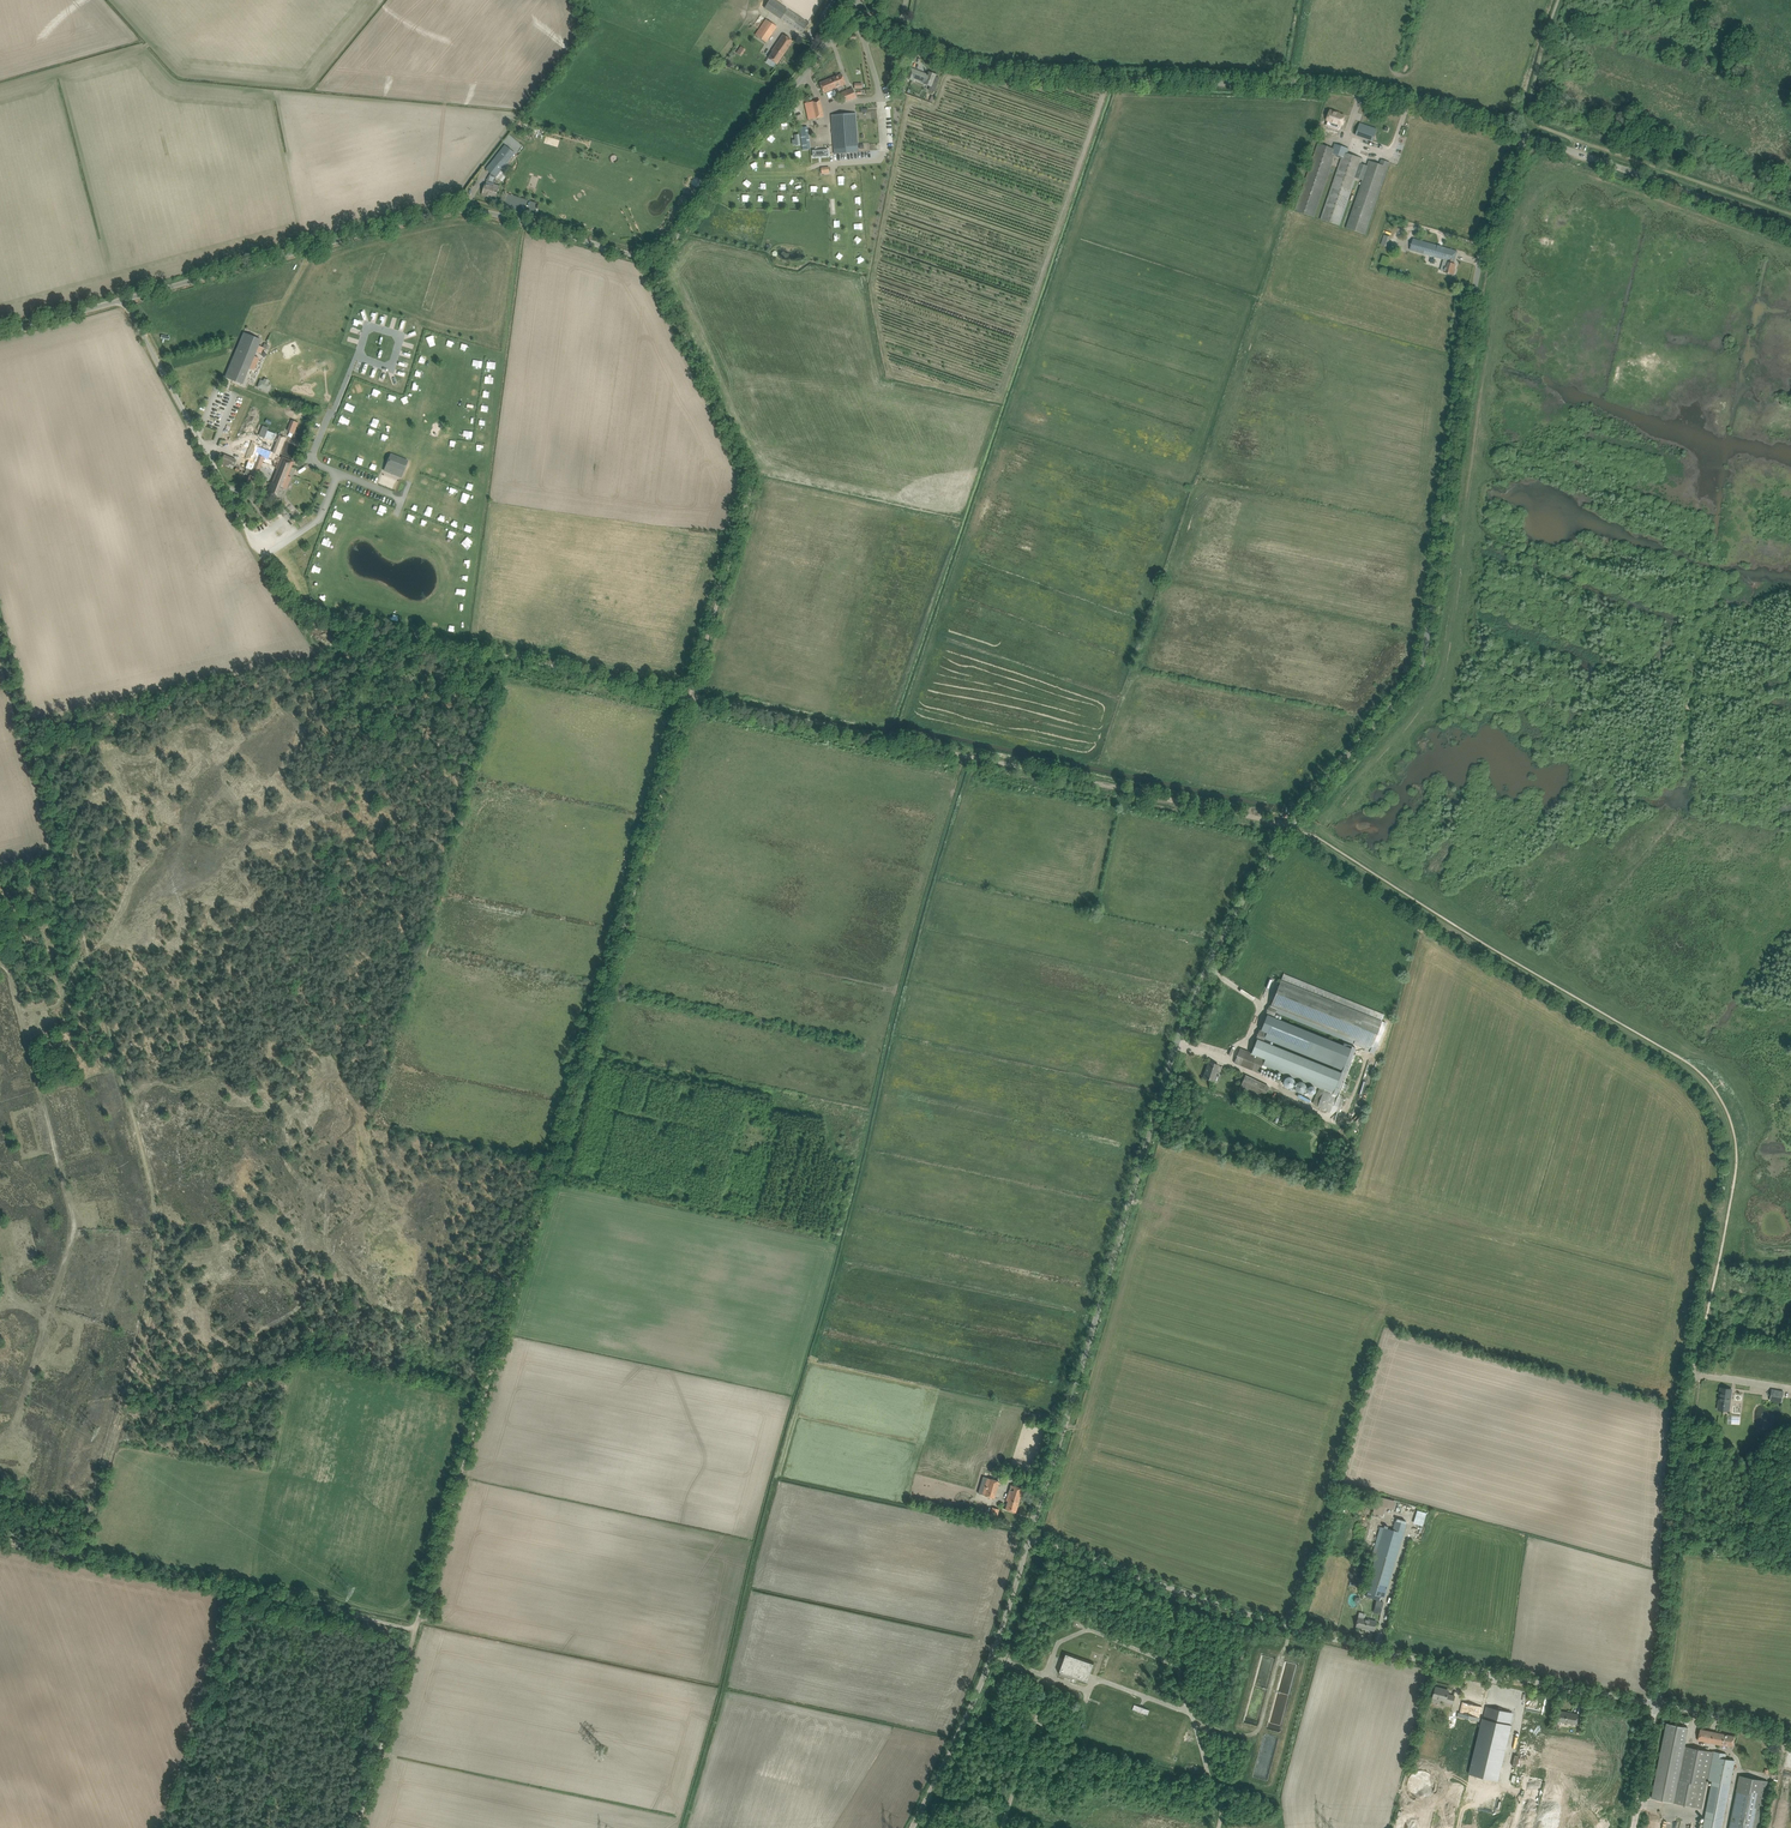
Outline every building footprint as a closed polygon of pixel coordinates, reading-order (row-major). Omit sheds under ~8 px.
[(788,9),(775,0),(770,0),(765,8),(781,19),(802,33),(809,23),(788,9)] [(766,18),(755,34),(766,42),(777,26),(766,18)] [(769,59),(772,61),(777,64),(793,41),(783,35),(774,48),(776,49),(769,59)] [(740,45),(736,52),(741,56),(746,49),(740,45)] [(934,80),(936,75),(929,72),(928,74),(928,75),(925,74),(918,71),(917,71),(916,70),(911,69),(911,68),(910,71),(907,70),(905,76),(907,76),(906,78),(912,80),(913,77),(925,82),(924,83),(931,86),(933,80),(934,80)] [(832,78),(834,82),(832,83),(835,90),(841,87),(841,86),(846,84),(844,80),(842,74),(832,78)] [(824,94),(830,92),(835,90),(832,83),(834,82),(832,78),(820,83),(824,94)] [(853,88),(847,91),(851,99),(857,97),(853,88)] [(847,91),(842,93),(845,102),(851,99),(847,91)] [(809,119),(815,118),(823,116),(821,106),(820,100),(805,103),(809,119)] [(1331,110),(1326,124),(1330,125),(1332,122),(1341,125),(1345,116),(1337,113),(1337,112),(1331,110)] [(859,152),(856,113),(831,115),(834,154),(859,152)] [(1360,123),(1358,129),(1356,135),(1373,141),(1375,135),(1377,136),(1379,131),(1376,130),(1377,129),(1360,123)] [(808,126),(800,126),(804,162),(812,161),(808,126)] [(1318,143),(1295,210),(1315,216),(1336,156),(1341,158),(1320,218),(1340,225),(1356,177),(1362,179),(1346,227),(1366,234),(1390,162),(1381,159),(1379,163),(1369,160),(1367,165),(1361,163),(1363,158),(1348,153),(1349,150),(1350,148),(1335,143),(1334,146),(1334,148),(1318,143)] [(505,145),(490,164),(487,169),(496,177),(496,176),(499,178),(503,172),(501,170),(508,162),(508,161),(510,163),(511,163),(522,148),(517,144),(514,148),(513,147),(511,150),(505,145)] [(820,167),(821,174),(829,173),(829,166),(820,167)] [(494,183),(493,186),(485,184),(482,194),(488,196),(488,194),(496,197),(499,185),(494,183)] [(1383,234),(1381,244),(1387,246),(1390,236),(1383,234)] [(1444,272),(1453,274),(1456,264),(1452,263),(1456,251),(1450,249),(1413,238),(1410,250),(1445,260),(1444,265),(1442,265),(1441,271),(1444,272)] [(860,255),(855,258),(859,263),(863,260),(860,255)] [(225,377),(242,384),(261,340),(244,333),(225,377)] [(268,382),(269,380),(261,376),(257,387),(267,392),(271,384),(268,382)] [(406,395),(400,398),(402,404),(408,402),(406,395)] [(343,409),(350,412),(353,405),(346,402),(343,409)] [(346,425),(348,418),(340,415),(338,422),(346,425)] [(389,433),(393,424),(387,422),(384,431),(389,433)] [(262,426),(258,437),(263,438),(267,428),(262,426)] [(365,436),(371,439),(374,430),(368,428),(365,436)] [(248,470),(258,474),(262,464),(276,469),(278,463),(275,462),(280,448),(275,447),(271,456),(266,453),(264,457),(260,455),(262,451),(257,449),(248,470)] [(220,464),(232,469),(236,460),(224,454),(220,464)] [(271,482),(270,481),(266,492),(276,496),(278,491),(280,492),(285,479),(288,481),(290,476),(286,474),(291,462),(287,461),(288,459),(281,456),(278,463),(276,469),(271,482)] [(392,456),(386,471),(403,478),(409,463),(392,456)] [(375,471),(378,465),(370,461),(368,468),(375,471)] [(258,474),(248,470),(248,471),(250,472),(249,474),(251,474),(251,475),(248,475),(246,480),(248,480),(246,485),(252,488),(255,482),(258,474)] [(440,470),(437,477),(444,479),(447,473),(440,470)] [(454,476),(451,482),(457,485),(459,478),(454,476)] [(471,490),(474,484),(467,481),(465,488),(471,490)] [(445,492),(451,495),(454,489),(448,486),(445,492)] [(466,503),(469,494),(463,492),(460,500),(466,503)] [(286,505),(291,511),(295,507),(290,501),(286,505)] [(416,511),(419,506),(412,503),(410,509),(416,511)] [(379,504),(377,510),(383,512),(386,506),(379,504)] [(423,513),(428,517),(431,512),(426,508),(423,513)] [(443,522),(446,514),(440,511),(437,520),(443,522)] [(401,522),(408,525),(412,515),(404,512),(401,522)] [(328,524),(326,531),(333,532),(334,525),(328,524)] [(452,538),(454,531),(447,529),(445,536),(452,538)] [(467,536),(460,543),(467,550),(471,546),(470,544),(472,542),(467,536)] [(325,546),(326,545),(329,547),(331,541),(323,537),(320,544),(325,546)] [(323,591),(319,597),(324,601),(328,596),(323,591)] [(333,608),(338,610),(341,601),(336,599),(333,608)] [(1276,1008),(1309,1021),(1308,1025),(1370,1050),(1382,1020),(1337,1002),(1338,999),(1321,992),(1320,995),(1280,979),(1271,1004),(1269,1003),(1265,1014),(1266,1015),(1260,1028),(1259,1028),(1255,1039),(1257,1040),(1251,1053),(1240,1048),(1234,1063),(1259,1073),(1261,1067),(1266,1069),(1267,1066),(1323,1089),(1317,1106),(1330,1112),(1336,1111),(1342,1095),(1338,1093),(1348,1068),(1346,1067),(1347,1064),(1345,1063),(1351,1047),(1273,1016),(1276,1008)] [(1204,1077),(1213,1081),(1219,1065),(1209,1062),(1204,1077)] [(1247,1092),(1254,1078),(1245,1074),(1238,1088),(1247,1092)] [(1283,1081),(1283,1082),(1283,1083),(1284,1084),(1285,1086),(1286,1087),(1288,1087),(1289,1087),(1290,1087),(1292,1087),(1293,1086),(1294,1085),(1294,1083),(1294,1082),(1294,1080),(1294,1079),(1293,1078),(1292,1077),(1290,1077),(1289,1076),(1288,1076),(1286,1077),(1285,1078),(1284,1079),(1283,1081)] [(1306,1087),(1306,1086),(1306,1085),(1306,1084),(1305,1084),(1305,1083),(1304,1082),(1303,1082),(1303,1081),(1302,1081),(1301,1081),(1300,1081),(1299,1081),(1298,1081),(1297,1082),(1296,1082),(1296,1083),(1295,1084),(1295,1085),(1295,1086),(1295,1087),(1295,1088),(1295,1089),(1296,1089),(1296,1090),(1297,1090),(1297,1091),(1298,1091),(1299,1092),(1300,1092),(1301,1092),(1302,1092),(1302,1091),(1303,1091),(1304,1090),(1305,1090),(1305,1089),(1306,1088),(1306,1087)] [(1718,1409),(1724,1410),(1729,1411),(1732,1389),(1721,1388),(1718,1409)] [(1769,1400),(1782,1403),(1784,1391),(1771,1389),(1769,1400)] [(1740,1424),(1741,1412),(1741,1404),(1737,1403),(1736,1416),(1728,1415),(1728,1423),(1740,1424)] [(978,1492),(994,1498),(999,1481),(983,1476),(978,1492)] [(1006,1509),(1010,1510),(1016,1512),(1023,1488),(1011,1485),(1007,1500),(1008,1501),(1006,1509)] [(1393,1511),(1396,1502),(1376,1498),(1372,1515),(1382,1517),(1384,1509),(1393,1511)] [(989,1518),(996,1519),(999,1509),(993,1507),(989,1518)] [(1365,1592),(1385,1598),(1386,1592),(1406,1523),(1396,1520),(1393,1530),(1384,1527),(1380,1526),(1376,1539),(1380,1540),(1367,1586),(1365,1592)] [(1376,1600),(1374,1610),(1375,1612),(1380,1613),(1383,1602),(1376,1600)] [(1356,1626),(1374,1631),(1377,1621),(1364,1618),(1365,1613),(1359,1612),(1356,1626)] [(1059,1673),(1086,1683),(1093,1663),(1066,1653),(1059,1673)] [(1446,1701),(1453,1703),(1455,1696),(1448,1694),(1449,1691),(1442,1689),(1442,1688),(1436,1687),(1433,1697),(1446,1701)] [(1132,1709),(1148,1715),(1149,1709),(1134,1704),(1132,1709)] [(1482,1718),(1469,1774),(1498,1781),(1512,1725),(1507,1724),(1510,1712),(1490,1707),(1487,1719),(1482,1718)] [(1559,1721),(1577,1724),(1579,1714),(1560,1711),(1559,1721)] [(1735,1760),(1726,1758),(1726,1754),(1708,1751),(1685,1746),(1688,1728),(1667,1723),(1652,1798),(1696,1807),(1698,1807),(1703,1783),(1707,1783),(1708,1779),(1713,1780),(1703,1827),(1721,1827),(1730,1783),(1735,1760)] [(1720,1744),(1733,1746),(1735,1736),(1700,1729),(1698,1740),(1720,1744)] [(1409,1792),(1410,1794),(1413,1797),(1415,1798),(1418,1799),(1421,1800),(1425,1799),(1427,1798),(1430,1796),(1432,1794),(1433,1791),(1434,1788),(1434,1785),(1433,1782),(1431,1779),(1429,1777),(1427,1775),(1424,1774),(1420,1774),(1417,1774),(1414,1775),(1412,1777),(1410,1780),(1409,1783),(1408,1786),(1408,1789),(1409,1792)] [(1765,1795),(1768,1781),(1739,1775),(1737,1789),(1731,1818),(1734,1819),(1732,1827),(1758,1827),(1765,1795)] [(1405,1814),(1403,1815),(1402,1816),(1401,1817),(1399,1818),(1398,1819),(1398,1820),(1397,1822),(1396,1823),(1396,1825),(1396,1826),(1396,1827),(1424,1827),(1424,1825),(1423,1823),(1423,1822),(1422,1821),(1421,1819),(1420,1818),(1419,1817),(1418,1816),(1417,1815),(1415,1815),(1414,1814),(1412,1814),(1411,1813),(1409,1813),(1408,1814),(1406,1814),(1405,1814)]
